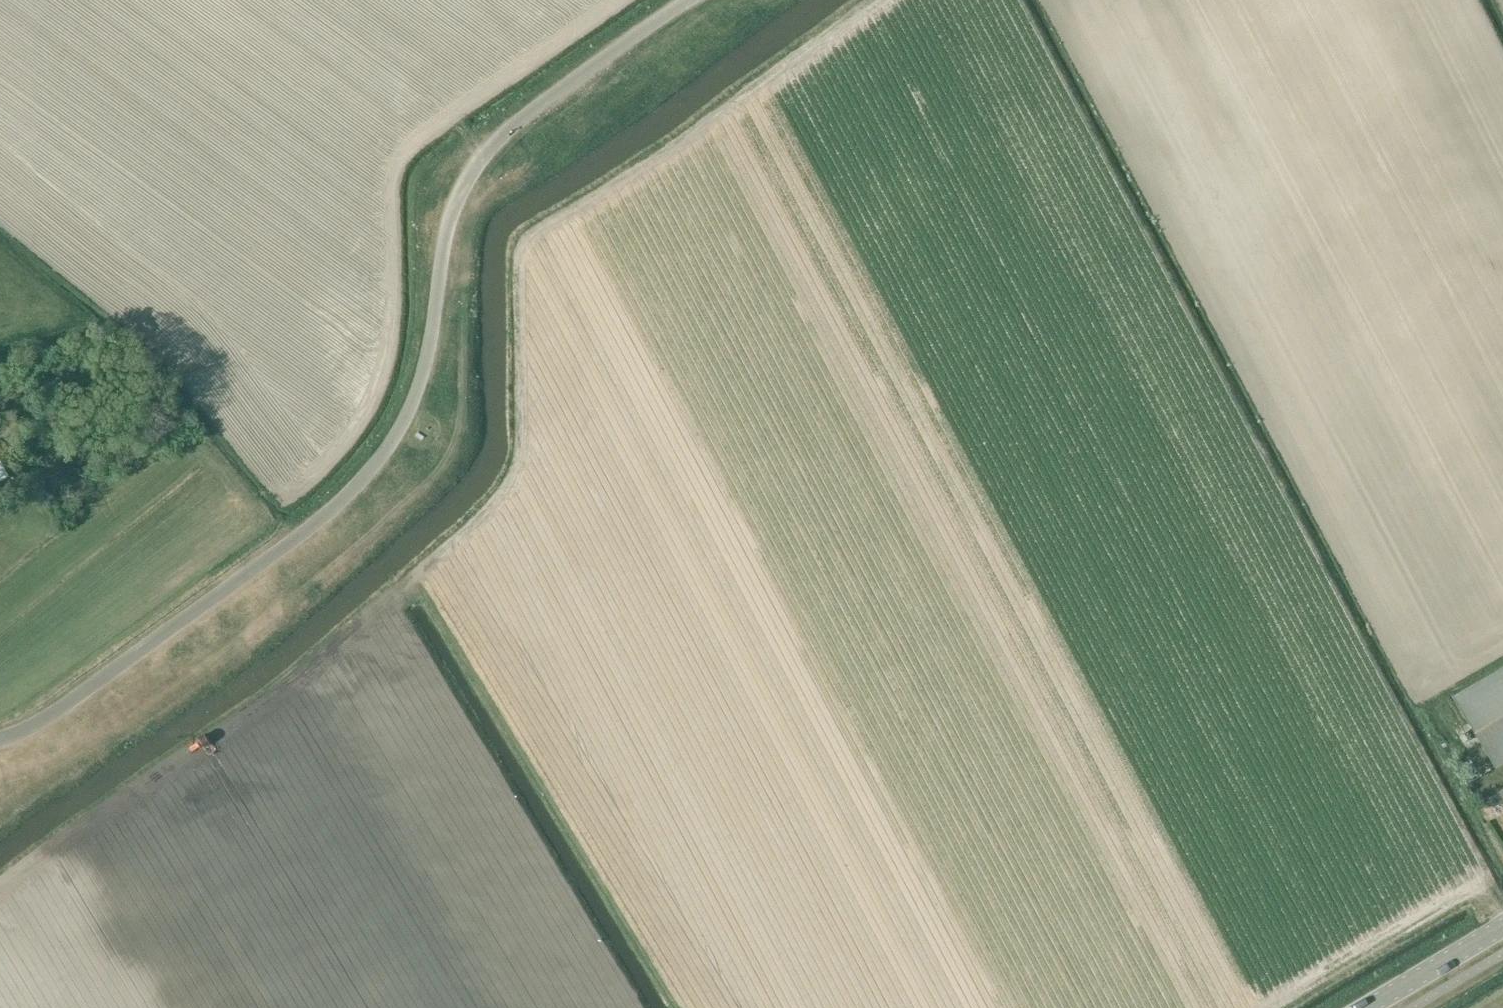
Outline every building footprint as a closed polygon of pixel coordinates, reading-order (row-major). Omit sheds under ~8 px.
[(1453,696),(1497,768),(1502,764),(1502,666),(1453,696)]
